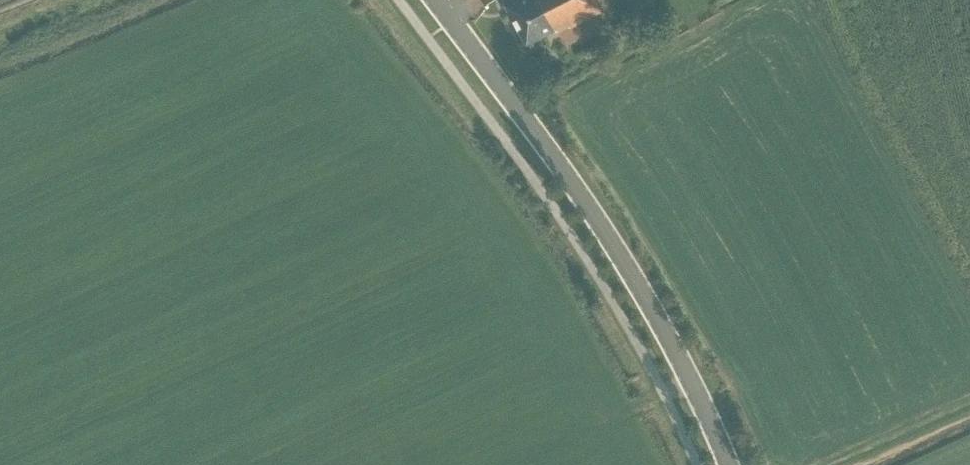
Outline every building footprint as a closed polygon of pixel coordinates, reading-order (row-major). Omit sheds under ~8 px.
[(601,11),(596,0),(501,0),(526,45),(554,30),(556,33),(567,26),(568,28),(601,11)]
